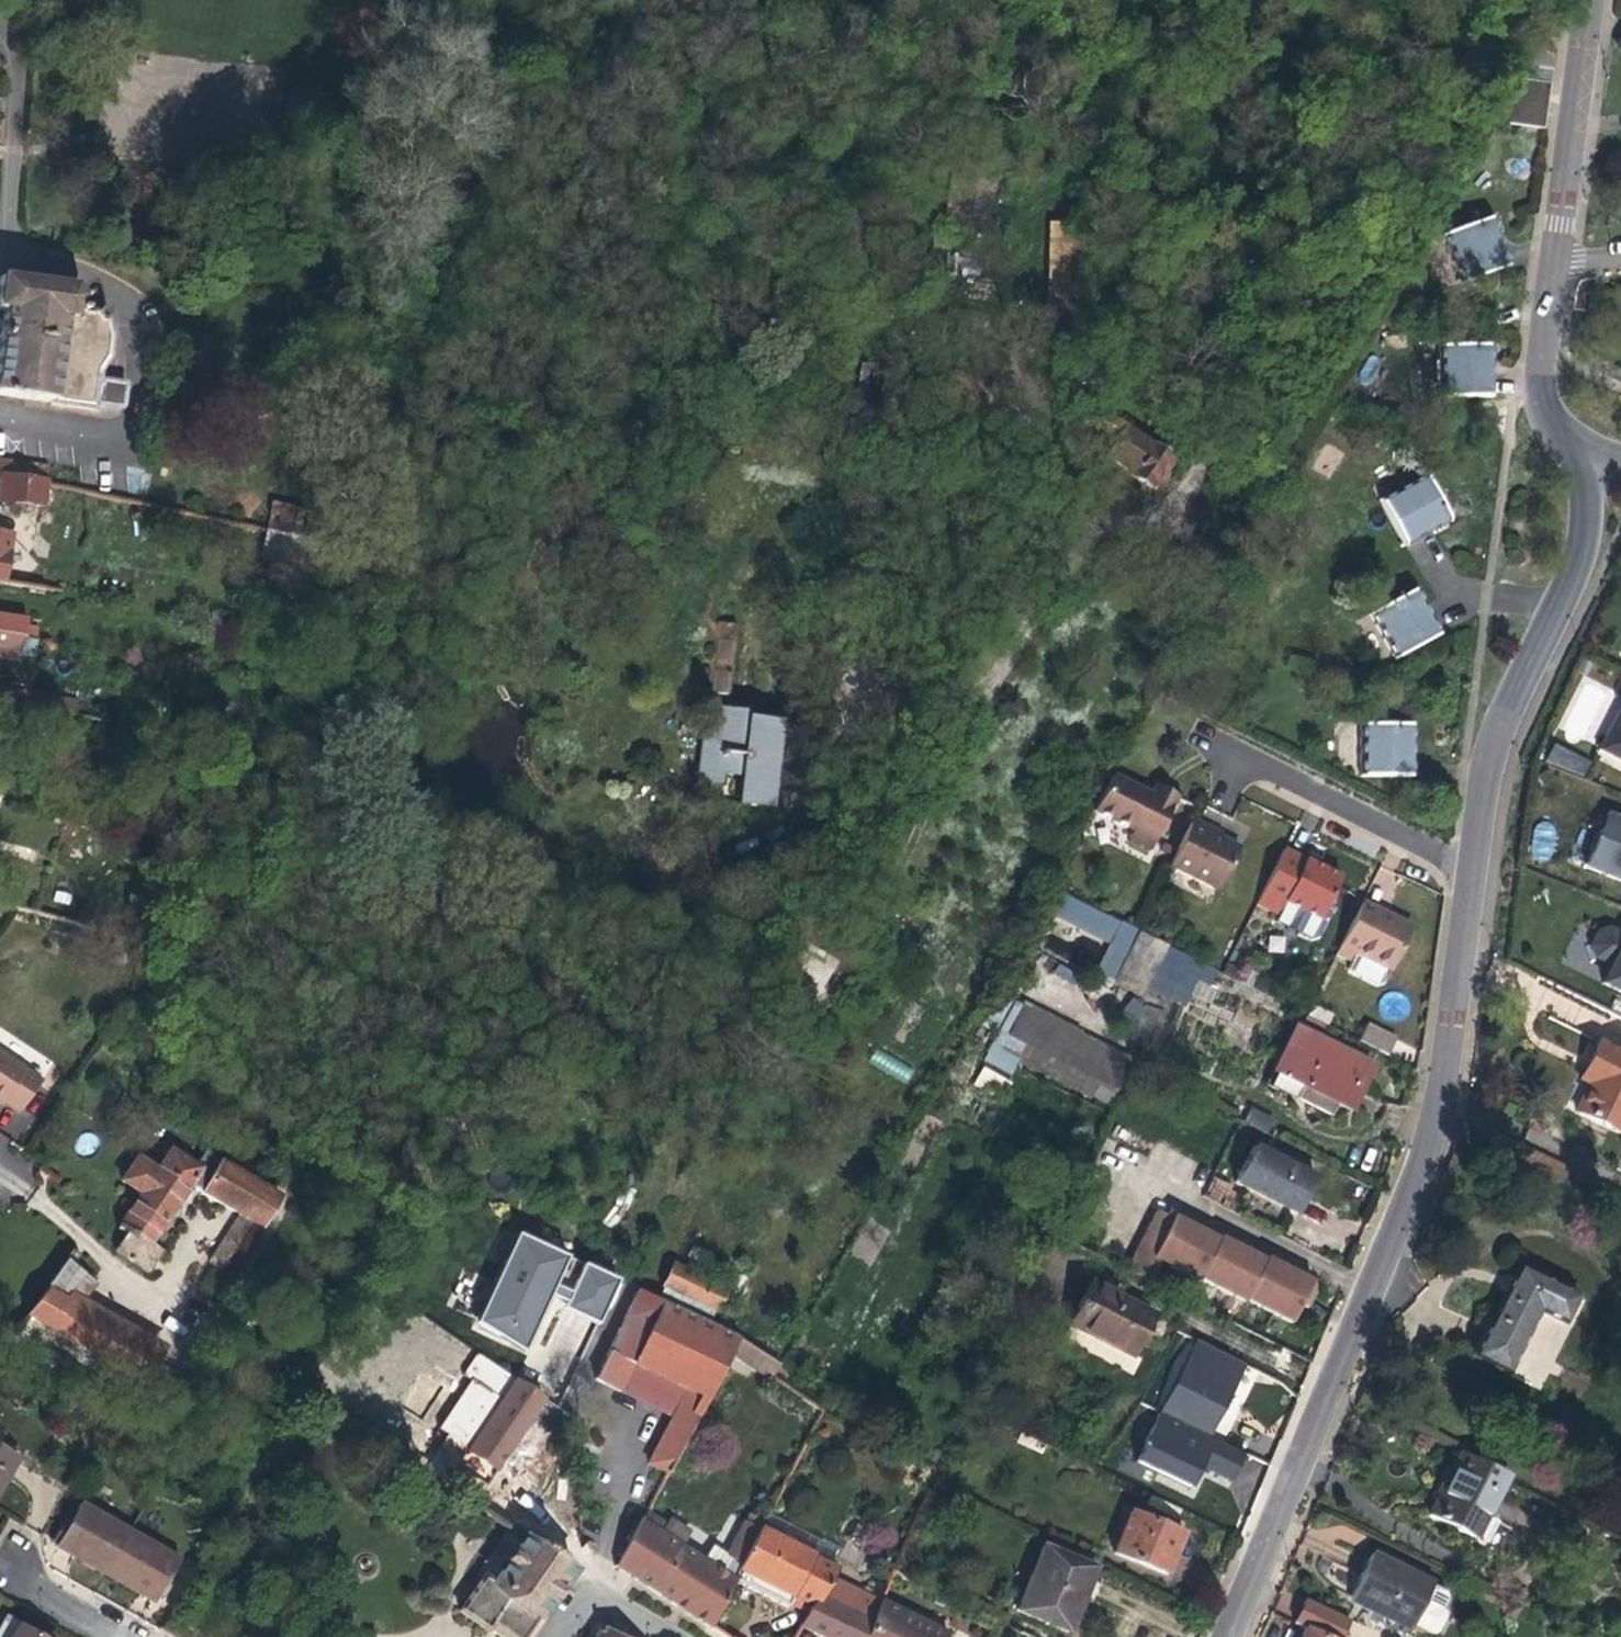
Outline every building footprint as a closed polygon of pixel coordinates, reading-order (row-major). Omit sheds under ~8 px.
[(1550,83),(1552,70),(1529,67),(1527,80),(1550,83)] [(1544,129),(1550,83),(1527,80),(1506,77),(1500,123),(1544,129)] [(1501,242),(1492,218),(1443,235),(1460,283),(1509,265),(1501,242)] [(1094,322),(1095,224),(1047,224),(1046,321),(1094,322)] [(109,338),(105,326),(104,325),(104,322),(99,321),(99,318),(93,317),(93,314),(78,311),(81,288),(0,277),(0,310),(4,310),(0,333),(0,395),(51,402),(50,404),(94,410),(96,384),(98,369),(99,370),(106,359),(109,338)] [(1491,375),(1491,346),(1439,347),(1440,397),(1491,397),(1491,375)] [(122,408),(125,384),(101,380),(100,384),(96,384),(94,410),(98,411),(99,405),(122,408)] [(1151,488),(1170,459),(1089,406),(1085,413),(1078,415),(1079,422),(1086,421),(1116,440),(1106,456),(1130,472),(1128,475),(1151,488)] [(0,473),(43,479),(42,481),(46,482),(48,467),(0,460),(0,475),(0,473)] [(46,484),(46,482),(42,481),(43,479),(0,473),(0,475),(0,500),(43,506),(46,484)] [(1449,521),(1424,476),(1380,500),(1405,546),(1431,531),(1449,521)] [(323,541),(327,516),(272,504),(268,531),(306,538),(323,541)] [(303,563),(306,538),(268,531),(266,531),(263,554),(303,563)] [(0,562),(0,581),(32,587),(36,560),(13,556),(12,564),(0,562)] [(45,589),(48,561),(36,560),(32,587),(45,589)] [(1394,659),(1440,634),(1430,616),(1415,589),(1370,614),(1394,659)] [(26,626),(26,619),(0,615),(0,634),(35,639),(37,628),(26,626)] [(735,622),(714,622),(713,692),(734,693),(735,622)] [(35,639),(0,634),(0,656),(31,662),(35,639)] [(10,688),(0,686),(0,699),(7,702),(10,688)] [(13,703),(75,715),(78,701),(10,688),(7,702),(13,703)] [(1598,750),(1620,762),(1620,705),(1598,750)] [(771,781),(779,721),(745,719),(745,722),(729,720),(730,709),(705,706),(696,783),(721,786),(722,774),(738,776),(771,781)] [(1412,756),(1412,725),(1362,725),(1362,776),(1412,776),(1412,756)] [(1584,777),(1591,759),(1553,744),(1546,761),(1584,777)] [(1150,849),(1177,796),(1156,785),(1151,795),(1142,790),(1112,775),(1094,811),(1133,831),(1129,838),(1150,849)] [(768,807),(771,781),(738,776),(735,804),(768,807)] [(1614,835),(1620,819),(1607,813),(1600,830),(1614,835)] [(1620,819),(1614,835),(1600,830),(1585,868),(1620,882),(1620,819)] [(1219,889),(1239,849),(1220,839),(1208,833),(1209,831),(1210,830),(1192,820),(1169,864),(1219,889)] [(1536,821),(1530,856),(1550,859),(1556,825),(1536,821)] [(1255,904),(1278,916),(1285,902),(1319,919),(1340,878),(1317,866),(1284,849),(1255,904)] [(1051,923),(1054,918),(1064,896),(1048,888),(1035,915),(1051,923)] [(1064,896),(1054,918),(1109,944),(1120,923),(1064,896)] [(1285,902),(1278,916),(1275,921),(1310,939),(1317,937),(1325,922),(1319,919),(1285,902)] [(1383,915),(1361,903),(1358,908),(1387,922),(1389,918),(1383,915)] [(1391,969),(1411,929),(1389,918),(1387,922),(1358,908),(1335,954),(1350,962),(1355,951),(1387,968),(1391,969)] [(1096,971),(1114,979),(1137,931),(1120,923),(1109,944),(1096,971)] [(1620,992),(1620,935),(1609,929),(1598,933),(1591,947),(1594,956),(1611,965),(1602,983),(1620,992)] [(1167,945),(1137,931),(1114,979),(1143,993),(1146,988),(1167,945)] [(1191,977),(1199,961),(1167,945),(1146,988),(1178,1003),(1191,977)] [(1380,981),(1387,968),(1355,951),(1350,962),(1346,969),(1375,984),(1380,981)] [(1210,986),(1218,970),(1199,961),(1191,977),(1210,986)] [(1121,1013),(1148,1035),(1163,1017),(1136,995),(1121,1013)] [(998,1017),(1008,1003),(998,996),(988,1010),(998,1017)] [(134,1022),(142,1009),(133,1003),(125,1016),(134,1022)] [(1327,1026),(1332,1015),(1310,1004),(1304,1014),(1327,1026)] [(1122,1062),(1074,1038),(1076,1033),(1025,1007),(1011,1034),(1120,1090),(1135,1060),(1126,1055),(1122,1062)] [(1120,1031),(1126,1022),(1120,1018),(1113,1027),(1120,1031)] [(1387,1056),(1395,1039),(1365,1024),(1357,1041),(1387,1056)] [(1272,1070),(1335,1102),(1350,1110),(1359,1092),(1372,1067),(1362,1062),(1365,1057),(1348,1048),(1345,1054),(1294,1028),(1272,1070)] [(1597,1042),(1587,1062),(1597,1067),(1589,1083),(1575,1112),(1619,1134),(1620,1130),(1620,1054),(1597,1042)] [(905,1082),(912,1071),(878,1049),(871,1061),(905,1082)] [(41,1081),(0,1053),(0,1104),(2,1105),(4,1103),(19,1113),(41,1081)] [(1589,1083),(1597,1067),(1587,1062),(1583,1071),(1579,1078),(1589,1083)] [(1335,1102),(1272,1070),(1265,1083),(1329,1115),(1335,1102)] [(1250,1109),(1245,1124),(1269,1132),(1274,1116),(1250,1109)] [(1316,1179),(1253,1147),(1235,1182),(1252,1191),(1255,1186),(1283,1200),(1280,1205),(1298,1214),(1316,1179)] [(280,1198),(220,1160),(205,1151),(196,1165),(171,1149),(156,1170),(137,1158),(122,1180),(142,1194),(117,1228),(125,1234),(115,1249),(148,1272),(161,1252),(151,1244),(189,1186),(239,1216),(258,1226),(262,1229),(280,1198)] [(1283,1200),(1255,1186),(1252,1191),(1267,1198),(1280,1205),(1283,1200)] [(1178,1222),(1172,1219),(1155,1211),(1126,1270),(1149,1281),(1158,1261),(1178,1222)] [(229,1276),(258,1226),(239,1216),(209,1262),(229,1276)] [(1173,1216),(1172,1219),(1178,1222),(1158,1261),(1198,1281),(1199,1279),(1219,1239),(1203,1232),(1205,1228),(1192,1221),(1190,1225),(1173,1216)] [(479,1326),(521,1237),(515,1234),(474,1323),(479,1326)] [(562,1303),(598,1319),(616,1281),(521,1237),(479,1326),(523,1346),(547,1295),(550,1288),(565,1295),(562,1303)] [(1219,1239),(1199,1279),(1244,1302),(1245,1300),(1265,1260),(1249,1252),(1251,1249),(1238,1242),(1236,1245),(1220,1237),(1219,1239)] [(72,1305),(90,1284),(69,1268),(80,1255),(71,1250),(45,1288),(46,1288),(72,1305)] [(1266,1258),(1265,1260),(1245,1300),(1291,1323),(1300,1304),(1308,1308),(1319,1285),(1295,1273),(1297,1269),(1284,1263),(1282,1266),(1266,1258)] [(706,1324),(723,1289),(674,1265),(657,1300),(664,1304),(706,1324)] [(1507,1375),(1538,1312),(1564,1325),(1578,1297),(1517,1267),(1496,1308),(1472,1357),(1507,1375)] [(1142,1335),(1152,1315),(1116,1296),(1120,1289),(1101,1279),(1098,1287),(1090,1283),(1069,1325),(1131,1357),(1142,1335)] [(162,1356),(72,1305),(46,1288),(31,1309),(146,1383),(155,1367),(162,1356)] [(523,1346),(479,1326),(522,1352),(545,1301),(595,1325),(598,1319),(562,1303),(565,1295),(550,1288),(547,1295),(523,1346)] [(672,1417),(687,1386),(636,1360),(664,1304),(657,1300),(638,1291),(618,1333),(595,1379),(634,1398),(672,1417)] [(687,1386),(709,1396),(731,1352),(737,1340),(706,1324),(664,1304),(636,1360),(687,1386)] [(775,1358),(737,1340),(731,1352),(768,1370),(775,1358)] [(1245,1365),(1195,1340),(1159,1413),(1210,1438),(1245,1365)] [(523,1429),(543,1398),(477,1353),(463,1374),(471,1380),(438,1428),(448,1434),(424,1469),(474,1502),(523,1429)] [(159,1392),(169,1375),(155,1367),(146,1383),(159,1392)] [(709,1396),(687,1386),(672,1417),(648,1464),(670,1474),(709,1396)] [(1210,1438),(1159,1413),(1134,1462),(1190,1489),(1201,1467),(1232,1481),(1245,1455),(1210,1438)] [(18,1457),(0,1447),(0,1489),(2,1486),(18,1457)] [(1477,1541),(1509,1477),(1460,1453),(1450,1473),(1452,1474),(1447,1485),(1443,1492),(1441,1491),(1428,1516),(1477,1541)] [(422,1468),(426,1463),(416,1456),(413,1461),(422,1468)] [(105,1574),(129,1532),(79,1504),(55,1546),(81,1561),(105,1574)] [(711,1624),(737,1580),(733,1578),(703,1561),(679,1547),(661,1536),(667,1524),(647,1512),(614,1568),(639,1582),(686,1610),(711,1624)] [(1174,1554),(1182,1534),(1130,1513),(1113,1553),(1166,1574),(1174,1554)] [(764,1523),(749,1515),(745,1522),(760,1530),(764,1523)] [(669,1521),(667,1524),(661,1536),(679,1547),(688,1531),(669,1521)] [(703,1561),(733,1578),(760,1530),(745,1522),(743,1521),(725,1553),(712,1545),(703,1561)] [(832,1577),(837,1568),(760,1530),(733,1578),(737,1580),(769,1596),(788,1606),(789,1603),(809,1613),(818,1598),(832,1577)] [(154,1603),(179,1560),(129,1532),(105,1574),(130,1589),(154,1603)] [(572,1569),(526,1538),(524,1537),(493,1583),(483,1576),(459,1611),(487,1631),(489,1628),(493,1622),(515,1636),(526,1636),(546,1607),(572,1569)] [(1082,1600),(1095,1569),(1042,1547),(1015,1610),(1059,1628),(1069,1604),(1072,1596),(1082,1600)] [(1411,1629),(1412,1627),(1432,1586),(1433,1585),(1371,1554),(1360,1575),(1350,1595),(1375,1607),(1373,1610),(1411,1629)] [(870,1622),(881,1601),(832,1577),(818,1598),(870,1622)] [(1444,1592),(1432,1586),(1412,1627),(1428,1635),(1433,1635),(1437,1633),(1445,1617),(1444,1613),(1441,1609),(1446,1598),(1444,1592)] [(870,1622),(818,1598),(809,1613),(801,1625),(825,1636),(863,1636),(870,1622)] [(947,1633),(881,1601),(870,1622),(863,1636),(946,1636),(947,1633)] [(1304,1629),(1321,1636),(1342,1636),(1347,1627),(1344,1620),(1305,1601),(1294,1624),(1304,1629)] [(18,1626),(16,1629),(4,1622),(0,1629),(0,1636),(38,1636),(18,1626)] [(493,1622),(489,1628),(502,1636),(515,1636),(493,1622)] [(604,1628),(600,1628),(595,1636),(619,1636),(604,1628)] [(1304,1629),(1300,1636),(1321,1636),(1304,1629)]
